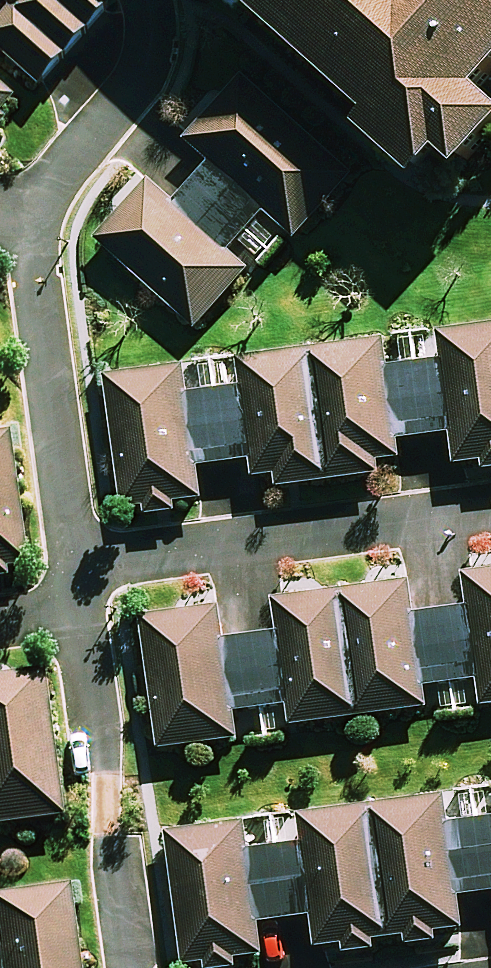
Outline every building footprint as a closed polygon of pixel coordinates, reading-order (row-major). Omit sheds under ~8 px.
[(108,0),(0,0),(16,15),(0,32),(0,56),(40,93),(117,8),(108,0)] [(452,181),(490,137),(490,0),(244,0),(452,181)] [(356,178),(249,81),(191,144),(216,166),(179,206),(155,183),(101,241),(199,330),(250,275),(233,259),(273,215),(299,239),(356,178)] [(0,94),(0,126),(16,108),(0,94)] [(112,379),(130,514),(148,512),(149,521),(180,517),(179,508),(211,504),(206,470),(256,464),(258,478),(280,475),(283,494),(389,480),(387,461),(409,458),(407,444),(461,437),(465,470),(490,466),(490,468),(490,329),(446,335),(451,366),(393,374),(389,342),(248,361),(252,387),(194,395),(191,368),(112,379)] [(13,586),(12,575),(32,572),(14,437),(0,439),(0,588),(13,586)] [(164,751),(241,741),(237,714),(292,707),(296,733),(431,715),(427,689),(483,682),(487,708),(490,707),(490,576),(473,578),(477,609),(418,616),(414,586),(279,604),(283,635),(231,642),(227,611),(146,621),(164,751)] [(60,823),(40,675),(0,680),(0,831),(60,823)] [(170,830),(188,965),(206,963),(206,967),(238,967),(237,959),(269,955),(264,922),(314,915),(319,948),(345,945),(346,956),(376,952),(375,941),(409,936),(410,948),(441,943),(439,932),(470,928),(465,895),(490,892),(490,820),(451,825),(447,793),(306,812),(310,838),(252,846),(249,820),(170,830)] [(74,893),(0,902),(0,915),(3,934),(0,935),(0,967),(84,967),(74,893)]
